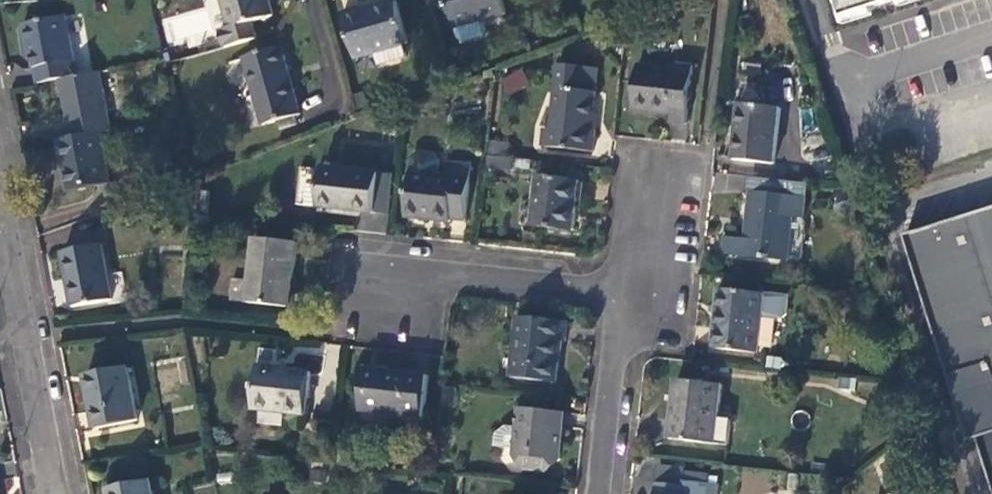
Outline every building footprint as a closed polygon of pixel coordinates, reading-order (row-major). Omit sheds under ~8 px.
[(218,50),(249,41),(244,23),(265,17),(260,0),(215,0),(223,29),(213,32),(218,50)] [(499,16),(494,0),(441,0),(448,29),(481,20),(499,16)] [(898,0),(832,0),(837,19),(898,0)] [(401,43),(389,2),(356,12),(355,10),(336,14),(348,58),(369,53),(373,64),(401,57),(398,44),(401,43)] [(25,56),(30,86),(53,81),(69,78),(57,19),(15,26),(18,45),(23,44),(25,56)] [(485,32),(481,20),(448,29),(452,41),(458,45),(481,38),(485,32)] [(293,118),(275,51),(236,61),(254,128),(293,118)] [(670,71),(631,67),(628,111),(664,116),(664,123),(681,125),(687,67),(670,66),(670,71)] [(521,68),(498,78),(505,95),(528,85),(521,68)] [(590,72),(550,68),(543,132),(541,148),(586,155),(589,132),(583,131),(584,117),(590,72)] [(56,126),(59,141),(93,135),(103,133),(92,74),(69,78),(53,81),(60,125),(56,126)] [(776,111),(736,106),(730,161),(770,166),(776,111)] [(591,118),(584,117),(583,131),(589,132),(591,118)] [(534,148),(541,148),(543,132),(536,131),(534,148)] [(102,187),(93,135),(59,141),(52,142),(55,163),(59,162),(65,194),(102,187)] [(506,146),(487,143),(485,156),(504,158),(506,146)] [(416,154),(409,159),(403,219),(448,223),(448,218),(463,219),(469,165),(449,163),(447,178),(435,176),(436,161),(431,155),(416,154)] [(61,195),(65,194),(59,162),(55,163),(61,195)] [(375,176),(316,170),(312,209),(371,215),(375,176)] [(389,178),(375,176),(371,215),(385,217),(389,178)] [(574,183),(534,178),(529,227),(569,232),(574,183)] [(800,199),(746,193),(742,240),(720,238),(719,254),(782,262),(786,219),(798,220),(800,199)] [(901,238),(945,380),(986,367),(991,385),(991,210),(914,234),(901,238)] [(292,247),(253,242),(246,302),(286,307),(292,247)] [(110,303),(100,249),(60,257),(71,309),(110,303)] [(761,298),(719,292),(711,350),(753,356),(761,298)] [(566,325),(515,320),(509,378),(553,382),(556,345),(564,345),(566,325)] [(256,347),(255,363),(317,369),(319,353),(256,347)] [(986,367),(945,380),(966,442),(991,434),(991,385),(986,367)] [(135,423),(125,370),(84,377),(94,431),(135,423)] [(305,376),(254,371),(250,413),(301,417),(305,376)] [(422,379),(360,371),(356,412),(416,418),(422,379)] [(717,387),(674,382),(667,440),(724,446),(728,417),(714,415),(717,387)] [(554,415),(518,411),(516,428),(505,427),(495,434),(494,446),(514,448),(513,455),(524,471),(542,473),(556,462),(559,429),(553,428),(554,415)] [(654,469),(652,485),(679,488),(680,482),(681,471),(654,469)] [(680,482),(679,488),(652,485),(651,493),(704,493),(705,486),(680,482)]
